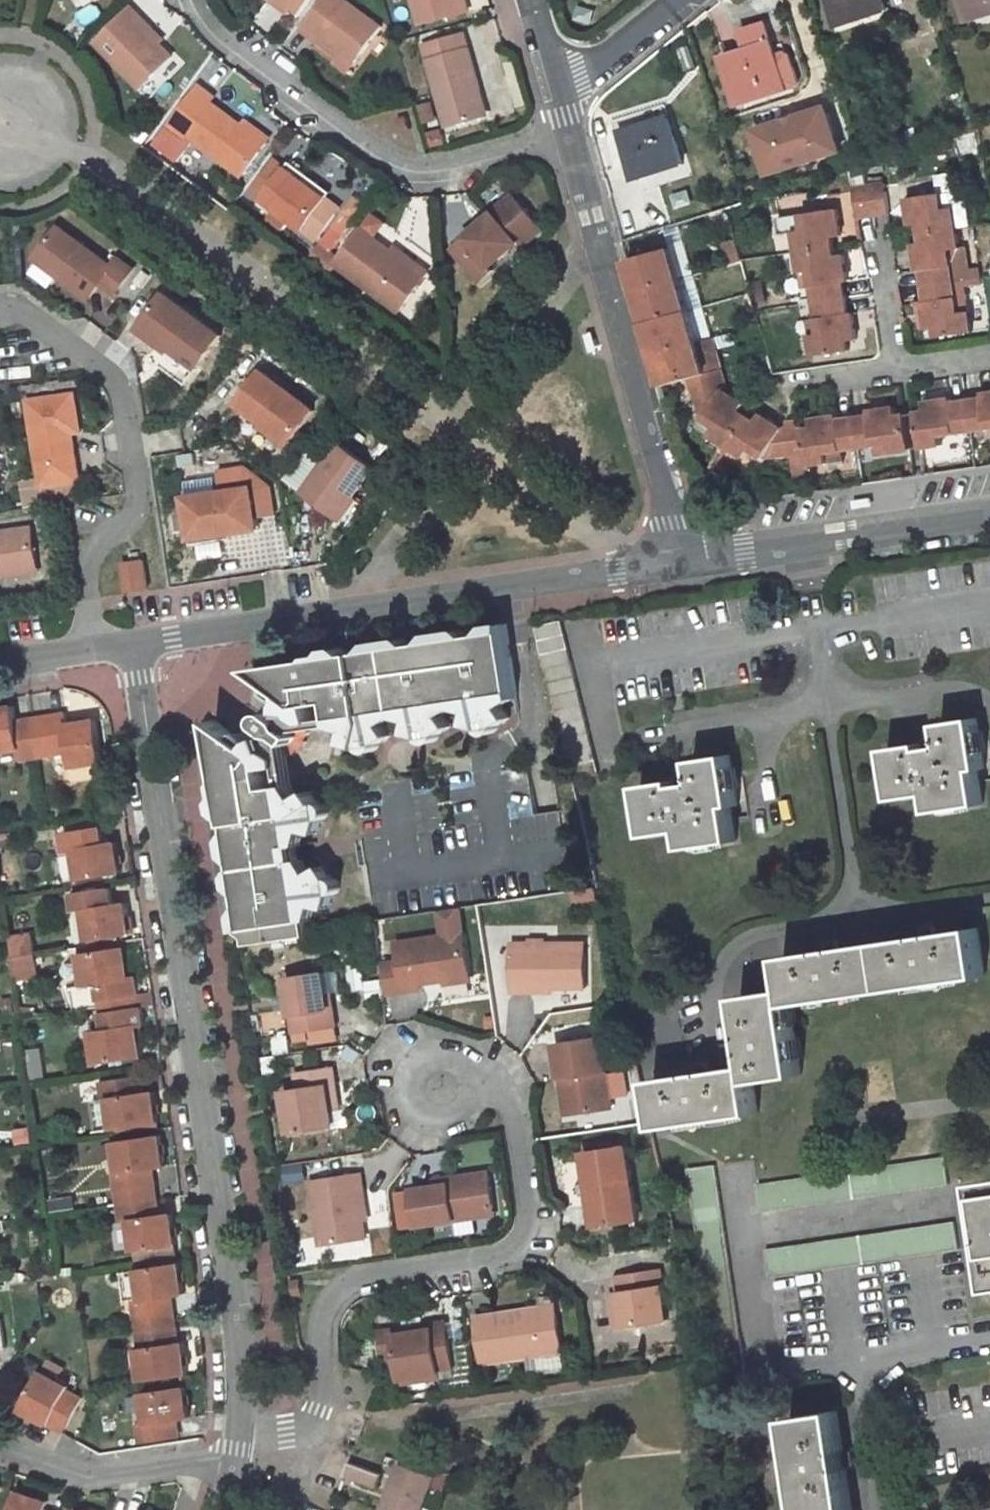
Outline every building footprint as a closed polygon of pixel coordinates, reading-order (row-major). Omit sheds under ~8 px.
[(276,2),(292,14),(302,0),(278,0),(276,2)] [(348,0),(330,0),(307,32),(322,43),(326,38),(350,55),(364,65),(389,29),(348,0)] [(427,28),(476,14),(472,0),(466,0),(465,0),(420,0),(427,28)] [(889,8),(886,0),(834,0),(842,23),(889,8)] [(971,19),(989,12),(989,0),(964,0),(971,19)] [(102,47),(147,92),(180,61),(167,48),(146,27),(150,23),(138,11),(102,47)] [(742,104),(790,89),(773,40),(767,22),(743,29),(749,48),(726,55),(742,104)] [(146,27),(167,48),(171,44),(150,23),(146,27)] [(471,37),(460,40),(463,53),(475,50),(471,37)] [(350,55),(326,38),(322,43),(346,60),(350,55)] [(429,49),(452,130),(488,119),(481,95),(488,94),(475,50),(463,53),(460,40),(429,49)] [(194,138),(249,178),(274,146),(250,128),(219,105),(223,99),(208,88),(176,131),(191,142),(194,138)] [(770,176),(850,151),(834,102),(755,126),(770,176)] [(639,178),(688,164),(671,116),(623,131),(639,178)] [(414,122),(405,125),(408,138),(418,135),(414,122)] [(278,139),(254,123),(250,128),(274,146),(278,139)] [(257,193),(270,203),(294,170),(281,161),(257,193)] [(270,203),(325,245),(350,212),(335,201),(308,181),(312,175),(299,164),(294,170),(270,203)] [(312,175),(308,181),(335,201),(339,195),(312,175)] [(893,212),(888,182),(871,184),(875,214),(893,212)] [(875,214),(871,184),(856,187),(859,217),(875,214)] [(955,205),(953,190),(943,191),(946,207),(955,205)] [(924,231),(959,226),(955,205),(946,207),(943,191),(909,197),(913,225),(923,223),(924,231)] [(524,198),(503,216),(508,222),(529,204),(524,198)] [(529,252),(552,233),(529,204),(508,222),(503,216),(460,251),(488,285),(501,274),(498,270),(526,247),(529,252)] [(801,249),(837,244),(836,234),(844,233),(840,206),(781,215),(783,230),(798,228),(801,249)] [(63,277),(93,300),(105,284),(119,295),(139,269),(125,258),(119,266),(66,225),(42,256),(65,273),(63,277)] [(956,280),(952,250),(962,248),(959,226),(924,231),(925,241),(915,242),(920,270),(924,269),(927,285),(956,280)] [(348,272),(407,316),(439,275),(425,265),(422,270),(400,255),(372,234),(346,270),(348,272)] [(813,270),(815,285),(818,301),(849,296),(847,281),(851,280),(847,251),(838,253),(837,244),(801,249),(804,271),(813,270)] [(638,290),(681,278),(672,245),(628,257),(638,290)] [(330,271),(343,254),(332,246),(319,263),(330,271)] [(400,255),(422,270),(425,265),(405,250),(400,255)] [(330,271),(342,280),(348,272),(346,270),(341,266),(347,258),(343,254),(330,271)] [(39,259),(63,277),(65,273),(42,256),(39,259)] [(804,271),(806,286),(815,285),(813,270),(804,271)] [(647,321),(690,309),(681,278),(638,290),(647,321)] [(960,313),(956,280),(927,285),(929,302),(925,302),(928,329),(937,328),(938,337),(973,332),(970,311),(960,313)] [(168,344),(203,370),(227,337),(170,295),(145,327),(168,344)] [(818,301),(823,332),(813,333),(816,354),(849,349),(848,340),(859,339),(855,312),(851,312),(849,296),(818,301)] [(656,352),(698,341),(690,309),(647,321),(656,352)] [(698,341),(706,372),(722,368),(713,337),(698,341)] [(706,372),(698,341),(656,352),(665,383),(690,376),(706,372)] [(203,370),(168,344),(156,361),(191,386),(203,370)] [(745,403),(721,387),(720,384),(726,382),(722,368),(706,372),(690,376),(694,391),(696,390),(702,410),(705,412),(702,417),(716,425),(710,434),(728,445),(749,414),(740,409),(745,403)] [(242,408),(294,446),(320,413),(267,374),(242,408)] [(984,395),(985,398),(970,401),(974,431),(989,428),(989,394),(984,395)] [(83,482),(77,435),(85,434),(80,396),(36,402),(47,486),(83,482)] [(942,435),(959,433),(974,431),(970,401),(955,403),(955,399),(926,403),(927,411),(918,412),(923,448),(943,445),(942,435)] [(912,449),(907,414),(896,415),(895,407),(869,411),(870,415),(855,417),(860,447),(873,445),(889,443),(890,452),(912,449)] [(783,427),(760,412),(756,419),(749,414),(728,445),(745,455),(750,446),(767,456),(769,453),(772,455),(791,452),(791,457),(807,455),(804,429),(802,420),(787,423),(788,427),(783,427)] [(839,416),(811,420),(812,427),(804,429),(807,455),(809,464),(828,462),(827,451),(860,447),(855,417),(839,419),(839,416)] [(697,426),(710,434),(716,425),(702,417),(697,426)] [(875,454),(890,452),(889,443),(873,445),(875,454)] [(343,521),(361,496),(379,471),(344,446),(309,496),(343,521)] [(262,486),(191,497),(199,546),(234,541),(233,536),(268,530),(262,486)] [(61,495),(28,500),(29,510),(63,506),(61,495)] [(356,530),(374,505),(361,496),(343,521),(356,530)] [(0,533),(0,577),(8,576),(7,571),(45,566),(40,528),(0,533)] [(154,587),(151,561),(130,564),(134,590),(154,587)] [(45,566),(7,571),(8,576),(46,571),(45,566)] [(597,766),(562,616),(534,623),(570,773),(597,766)] [(403,637),(367,643),(361,651),(347,654),(342,647),(328,649),(326,653),(312,656),(309,660),(251,668),(271,683),(288,696),(282,702),(283,711),(296,711),(306,722),(315,720),(312,704),(332,702),(334,716),(334,719),(348,716),(350,727),(348,739),(360,744),(361,747),(363,749),(366,751),(369,751),(371,751),(374,749),(377,742),(390,735),(384,722),(382,711),(408,707),(410,719),(411,721),(407,733),(422,736),(423,742),(429,742),(435,739),(437,736),(438,732),(450,725),(444,716),(444,713),(442,702),(467,698),(469,710),(469,712),(466,722),(480,726),(482,729),(484,731),(487,732),(490,732),(494,729),(496,726),(496,723),(507,717),(507,712),(503,709),(502,704),(500,693),(513,691),(503,622),(487,625),(481,633),(469,635),(462,629),(427,634),(420,642),(408,645),(403,637)] [(288,696),(271,683),(270,693),(282,702),(288,696)] [(513,691),(500,693),(502,704),(514,698),(513,691)] [(444,713),(455,708),(469,710),(467,698),(442,702),(444,713)] [(384,722),(397,716),(410,719),(408,707),(382,711),(384,722)] [(296,711),(283,711),(285,721),(285,722),(273,734),(264,737),(267,750),(272,750),(280,757),(281,765),(279,765),(282,784),(285,783),(288,798),(298,796),(291,782),(287,753),(281,749),(281,748),(281,747),(281,746),(281,744),(281,743),(282,742),(282,741),(283,740),(284,739),(285,738),(283,737),(288,729),(290,731),(293,727),(298,725),(304,729),(335,724),(350,727),(348,716),(334,719),(334,716),(315,720),(306,722),(296,711)] [(263,726),(273,734),(285,722),(271,713),(267,712),(264,713),(261,717),(260,720),(261,724),(263,726)] [(99,766),(91,722),(66,726),(64,717),(47,719),(53,759),(69,756),(72,771),(99,766)] [(948,739),(893,749),(900,801),(935,795),(937,811),(988,803),(983,769),(989,768),(982,717),(946,722),(948,739)] [(16,724),(15,718),(0,720),(0,756),(20,753),(22,764),(38,761),(32,722),(16,724)] [(53,759),(47,719),(32,722),(38,761),(53,759)] [(227,817),(229,831),(223,839),(226,856),(233,861),(235,868),(298,860),(296,845),(294,831),(304,830),(309,829),(317,832),(321,820),(324,817),(326,814),(327,809),(325,805),(323,803),(320,801),(317,801),(310,790),(298,796),(288,798),(285,783),(282,784),(269,786),(266,768),(279,765),(281,765),(280,757),(272,750),(267,750),(264,737),(255,740),(248,747),(233,735),(212,719),(222,777),(220,786),(221,792),(218,798),(220,812),(227,817)] [(298,751),(305,742),(302,740),(308,732),(304,729),(298,725),(293,727),(290,731),(288,729),(283,737),(285,738),(284,739),(283,740),(282,741),(282,742),(281,743),(281,744),(281,746),(281,747),(281,748),(281,749),(287,753),(291,756),(296,748),(298,751)] [(255,740),(242,731),(233,735),(248,747),(255,740)] [(696,773),(640,781),(647,831),(680,826),(683,844),(734,836),(729,803),(736,802),(729,750),(694,755),(696,773)] [(294,831),(296,845),(303,844),(304,830),(294,831)] [(62,886),(120,877),(115,844),(102,846),(100,831),(61,838),(63,854),(57,855),(62,886)] [(311,871),(305,859),(298,860),(300,872),(311,871)] [(329,907),(332,891),(333,891),(336,890),(338,887),(339,884),(338,881),(334,877),(330,876),(323,864),(313,870),(311,871),(300,872),(298,860),(235,868),(235,869),(229,877),(230,886),(238,892),(240,906),(235,915),(237,931),(246,937),(247,945),(310,936),(308,920),(307,906),(317,905),(321,905),(329,907)] [(81,913),(85,942),(129,936),(125,906),(113,907),(110,891),(70,897),(73,914),(81,913)] [(307,906),(308,920),(315,919),(317,905),(307,906)] [(422,985),(469,978),(462,934),(458,909),(438,912),(442,937),(395,944),(399,963),(383,966),(388,994),(422,989),(422,985)] [(788,1001),(983,974),(976,926),(781,953),(786,986),(741,993),(749,1061),(652,1075),(660,1122),(755,1109),(752,1079),(799,1072),(788,1001)] [(34,930),(10,935),(18,977),(42,973),(34,930)] [(531,989),(554,989),(586,988),(585,943),(513,943),(513,993),(530,993),(531,989)] [(128,979),(123,949),(78,956),(83,987),(96,986),(98,1002),(138,996),(135,978),(128,979)] [(328,1012),(321,976),(285,981),(294,1034),(335,1029),(333,1011),(328,1012)] [(95,1067),(141,1060),(137,1030),(156,1028),(153,1008),(102,1016),(105,1034),(90,1037),(95,1067)] [(576,1112),(612,1106),(601,1035),(557,1042),(561,1076),(570,1075),(576,1112)] [(286,1091),(289,1113),(286,1114),(290,1133),(334,1127),(331,1111),(327,1085),(335,1084),(333,1067),(294,1074),(297,1088),(286,1091)] [(106,1103),(112,1133),(158,1125),(153,1095),(142,1096),(137,1069),(97,1075),(101,1103),(106,1103)] [(561,1076),(567,1114),(576,1112),(570,1075),(561,1076)] [(339,1110),(335,1084),(327,1085),(331,1111),(339,1110)] [(159,1137),(115,1144),(120,1176),(111,1177),(114,1194),(154,1187),(151,1171),(164,1170),(159,1137)] [(638,1217),(629,1165),(625,1144),(583,1151),(586,1166),(580,1167),(586,1203),(596,1202),(599,1224),(638,1217)] [(943,1154),(753,1180),(758,1210),(947,1184),(943,1154)] [(687,1163),(712,1347),(718,1393),(750,1390),(718,1158),(687,1163)] [(450,1185),(431,1187),(412,1190),(418,1226),(457,1221),(456,1214),(495,1208),(489,1173),(449,1178),(450,1185)] [(311,1182),(321,1244),(365,1237),(363,1222),(358,1192),(364,1191),(361,1174),(311,1182)] [(154,1187),(114,1194),(116,1207),(156,1200),(154,1187)] [(368,1221),(364,1191),(358,1192),(363,1222),(368,1221)] [(131,1252),(175,1246),(170,1215),(159,1217),(156,1200),(116,1207),(119,1224),(127,1223),(131,1252)] [(599,1224),(596,1202),(586,1203),(587,1212),(589,1225),(599,1224)] [(457,1221),(496,1215),(495,1208),(456,1214),(457,1221)] [(952,1218),(762,1243),(767,1273),(956,1249),(952,1218)] [(182,1297),(177,1267),(134,1273),(138,1302),(130,1304),(133,1322),(172,1316),(170,1299),(182,1297)] [(624,1325),(668,1318),(661,1268),(617,1275),(619,1291),(624,1325)] [(289,1281),(291,1294),(301,1293),(299,1279),(289,1281)] [(611,1292),(616,1327),(624,1325),(619,1291),(611,1292)] [(483,1361),(543,1352),(537,1314),(513,1317),(512,1310),(476,1315),(483,1361)] [(432,1328),(396,1334),(395,1329),(380,1331),(386,1361),(398,1358),(403,1379),(441,1372),(440,1368),(452,1366),(446,1320),(431,1323),(432,1328)] [(167,1323),(136,1328),(137,1335),(168,1331),(167,1323)] [(431,1323),(395,1329),(396,1334),(432,1328),(431,1323)] [(134,1353),(139,1383),(186,1377),(180,1346),(175,1347),(172,1330),(168,1331),(137,1335),(134,1336),(137,1353),(134,1353)] [(70,1389),(43,1376),(23,1413),(66,1435),(84,1401),(69,1393),(70,1389)] [(143,1397),(147,1426),(139,1427),(142,1445),(181,1438),(178,1421),(190,1419),(186,1390),(143,1397)] [(802,1509),(852,1509),(837,1408),(789,1415),(802,1509)] [(380,1472),(349,1460),(344,1474),(375,1485),(380,1472)] [(435,1475),(401,1462),(396,1477),(429,1490),(435,1475)] [(396,1477),(384,1509),(388,1509),(422,1509),(429,1490),(396,1477)] [(20,1480),(11,1509),(59,1509),(61,1502),(46,1496),(49,1489),(20,1480)] [(80,1500),(77,1509),(110,1509),(80,1500)] [(170,1508),(142,1500),(139,1509),(170,1509),(170,1508)]
